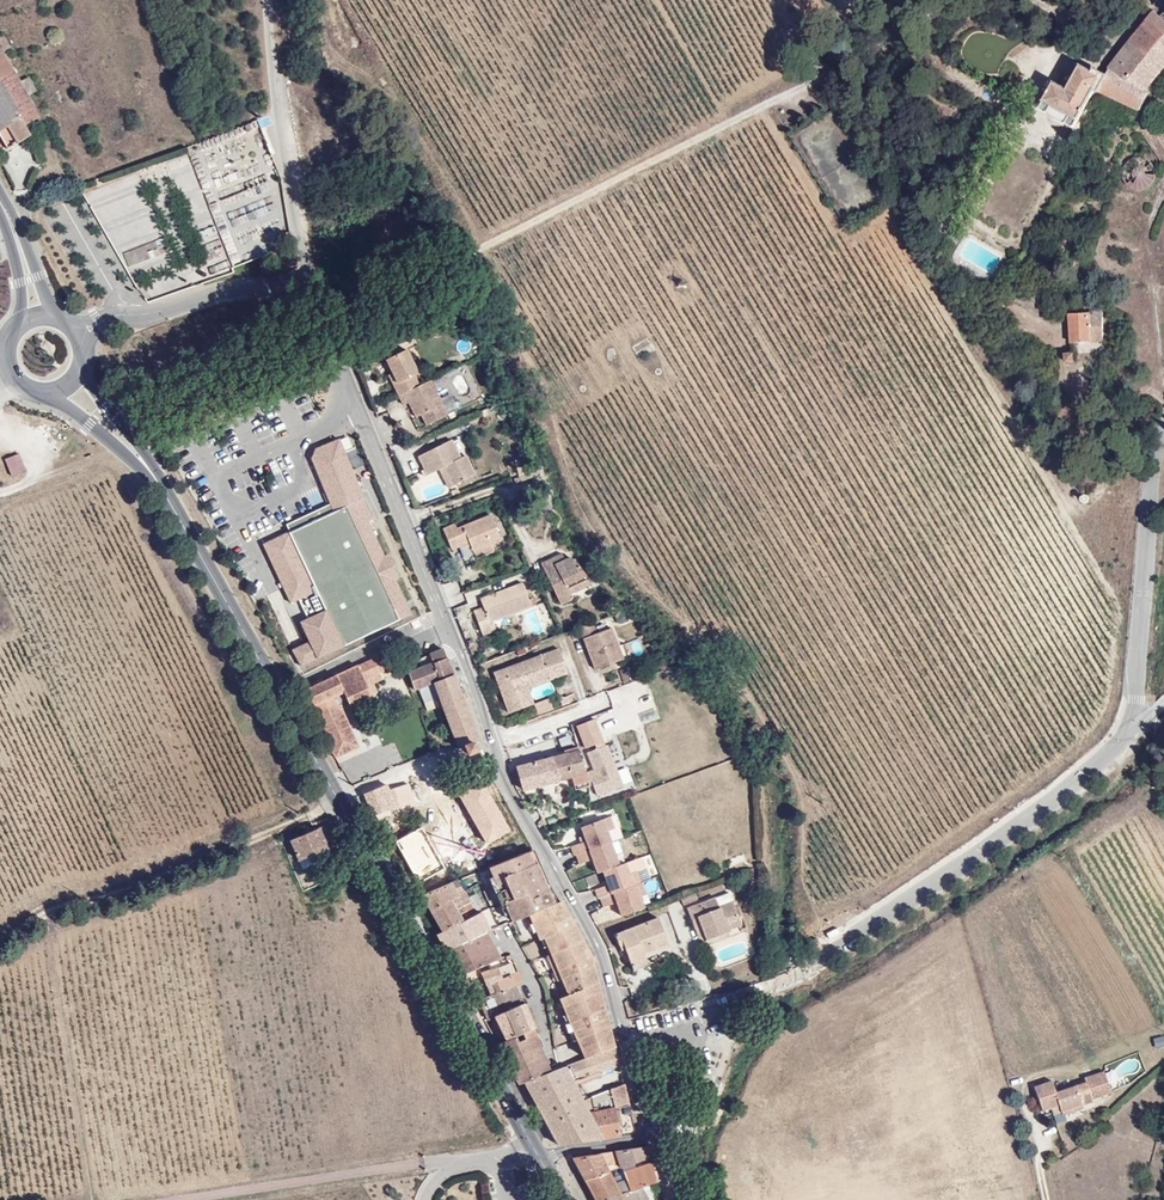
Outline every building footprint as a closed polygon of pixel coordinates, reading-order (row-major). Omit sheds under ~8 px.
[(1125,61),(1116,74),(1106,95),(1145,118),(1157,98),(1151,92),(1163,76),(1163,17),(1125,61)] [(6,67),(0,70),(0,89),(16,116),(29,109),(6,67)] [(1106,95),(1116,74),(1107,69),(1100,78),(1084,70),(1072,89),(1060,83),(1045,109),(1082,130),(1096,108),(1103,94),(1106,95)] [(21,126),(16,116),(0,89),(0,137),(21,126)] [(181,173),(178,174),(192,230),(208,226),(190,156),(178,159),(181,173)] [(1123,176),(1122,183),(1124,187),(1127,194),(1133,197),(1141,197),(1147,194),(1151,186),(1151,177),(1147,172),(1141,168),(1135,168),(1127,171),(1123,176)] [(217,228),(200,229),(201,252),(218,251),(217,228)] [(161,240),(122,251),(127,266),(165,255),(161,240)] [(213,276),(230,268),(226,260),(209,268),(213,276)] [(1079,353),(1109,350),(1108,320),(1077,322),(1079,353)] [(399,398),(418,388),(412,377),(417,374),(405,352),(386,363),(392,374),(386,376),(399,398)] [(1080,370),(1079,353),(1075,353),(1076,362),(1071,363),(1071,371),(1080,370)] [(640,357),(632,360),(639,374),(646,371),(640,357)] [(656,359),(648,363),(654,375),(661,371),(656,359)] [(447,415),(429,382),(418,388),(399,398),(404,407),(408,405),(415,419),(422,415),(427,426),(447,415)] [(447,413),(456,409),(450,398),(441,402),(447,413)] [(449,437),(419,455),(428,473),(443,465),(454,484),(476,470),(465,452),(458,455),(449,437)] [(338,441),(313,451),(309,462),(330,508),(362,494),(338,441)] [(9,477),(25,471),(18,454),(3,459),(9,477)] [(363,500),(364,499),(362,494),(330,508),(332,513),(363,500)] [(332,513),(263,547),(291,606),(318,593),(327,612),(302,624),(310,642),(292,650),(300,667),(409,615),(394,583),(398,581),(387,557),(383,559),(368,523),(372,521),(363,500),(332,513)] [(480,548),(497,539),(508,534),(495,509),(463,524),(462,520),(449,526),(459,547),(475,539),(480,548)] [(502,546),(497,539),(480,548),(484,554),(502,546)] [(459,548),(464,562),(473,559),(468,545),(459,548)] [(560,547),(539,556),(561,599),(572,593),(567,582),(587,574),(569,550),(562,552),(560,547)] [(491,619),(505,614),(530,603),(520,579),(481,596),(484,605),(473,609),(484,635),(496,630),(494,626),(491,619)] [(508,620),(505,614),(491,619),(494,626),(508,620)] [(586,619),(573,625),(578,636),(580,635),(591,661),(617,650),(605,621),(589,627),(586,619)] [(620,645),(624,657),(642,650),(637,639),(620,645)] [(548,664),(553,678),(567,673),(558,648),(539,655),(544,666),(548,664)] [(372,672),(392,663),(386,651),(360,665),(364,671),(369,668),(372,672)] [(433,683),(451,675),(441,651),(429,657),(432,665),(422,669),(408,675),(414,692),(419,690),(433,683)] [(544,666),(539,655),(493,672),(509,713),(527,706),(519,684),(541,676),(543,682),(553,678),(548,664),(544,666)] [(432,665),(429,657),(419,661),(422,669),(432,665)] [(623,676),(635,671),(630,659),(618,664),(623,676)] [(394,666),(392,663),(372,672),(369,668),(364,671),(368,680),(372,678),(383,672),(394,666)] [(333,678),(303,693),(336,755),(344,757),(358,751),(360,739),(343,709),(375,692),(368,680),(364,671),(360,665),(356,668),(363,682),(341,694),(333,678)] [(356,668),(333,678),(341,694),(363,682),(356,668)] [(386,677),(383,672),(372,678),(376,684),(386,677)] [(478,744),(461,701),(456,690),(451,675),(433,683),(437,696),(442,706),(457,748),(458,751),(464,749),(466,754),(471,753),(469,748),(478,744)] [(528,688),(543,682),(541,676),(519,684),(527,706),(534,704),(528,688)] [(368,680),(375,692),(380,690),(376,684),(372,678),(368,680)] [(434,697),(437,696),(433,683),(419,690),(424,702),(434,697)] [(456,690),(461,701),(465,699),(461,688),(456,690)] [(438,705),(434,697),(424,702),(428,710),(438,705)] [(604,741),(595,719),(577,726),(585,748),(604,741)] [(623,786),(607,744),(587,752),(593,769),(585,772),(590,785),(593,784),(597,796),(623,786)] [(516,767),(522,790),(572,776),(576,790),(590,785),(585,772),(578,747),(564,751),(565,754),(516,767)] [(390,790),(388,785),(361,798),(370,819),(398,809),(390,790)] [(390,790),(398,809),(412,802),(404,785),(390,790)] [(610,812),(603,815),(607,826),(614,823),(610,812)] [(611,837),(612,837),(607,826),(603,815),(583,823),(588,836),(573,842),(576,851),(578,851),(611,837)] [(330,838),(325,820),(296,829),(301,848),(330,838)] [(611,837),(578,851),(581,859),(593,855),(599,869),(603,867),(621,860),(611,837)] [(529,851),(488,869),(512,923),(523,918),(558,903),(529,851)] [(653,873),(644,851),(626,858),(631,870),(636,880),(638,880),(643,878),(645,877),(653,873)] [(621,860),(603,867),(608,881),(596,886),(600,895),(602,895),(636,880),(631,870),(626,857),(621,860)] [(649,888),(645,877),(638,880),(642,891),(649,888)] [(638,880),(602,895),(606,903),(618,898),(624,913),(647,904),(642,891),(638,880)] [(736,881),(720,888),(725,901),(742,895),(736,881)] [(456,883),(419,899),(439,936),(474,919),(456,883)] [(725,901),(720,888),(694,899),(699,912),(705,909),(713,927),(716,935),(738,926),(732,913),(747,907),(742,895),(725,901)] [(467,898),(475,914),(483,910),(475,894),(467,898)] [(588,958),(559,902),(558,903),(523,918),(533,942),(521,947),(529,961),(544,956),(563,998),(556,1002),(580,1062),(613,1050),(595,975),(588,958)] [(752,920),(747,907),(732,913),(738,926),(752,920)] [(705,909),(699,912),(706,930),(713,927),(705,909)] [(662,914),(619,932),(624,946),(630,944),(638,963),(656,956),(654,949),(673,941),(662,914)] [(474,919),(439,936),(448,953),(487,935),(490,933),(482,915),(474,919)] [(820,942),(830,938),(830,937),(825,924),(815,929),(820,942)] [(441,956),(456,982),(461,979),(474,973),(499,961),(487,935),(448,953),(441,956)] [(448,953),(439,936),(432,940),(441,956),(448,953)] [(508,964),(480,978),(491,1001),(513,990),(523,986),(518,976),(515,977),(508,964)] [(478,980),(474,973),(461,979),(466,987),(478,980)] [(477,1007),(486,1027),(493,1023),(503,1045),(530,1032),(533,1030),(513,990),(491,1001),(477,1007)] [(503,1045),(494,1049),(516,1087),(522,1085),(547,1075),(530,1032),(503,1045)] [(1152,1038),(1153,1048),(1163,1047),(1163,1038),(1163,1037),(1152,1038)] [(522,1085),(544,1126),(577,1103),(568,1086),(617,1067),(613,1050),(580,1062),(547,1075),(522,1085)] [(1047,1117),(1053,1115),(1051,1108),(1064,1103),(1067,1111),(1114,1097),(1109,1076),(1056,1092),(1053,1080),(1037,1084),(1047,1117)] [(632,1135),(621,1086),(577,1103),(544,1126),(556,1150),(632,1135)] [(1051,1108),(1053,1115),(1067,1111),(1064,1103),(1051,1108)] [(620,1174),(653,1161),(651,1148),(613,1154),(620,1174)] [(583,1184),(620,1174),(613,1154),(571,1160),(583,1184)] [(656,1184),(653,1161),(620,1174),(583,1184),(592,1199),(610,1199),(646,1188),(656,1184)] [(646,1188),(610,1199),(650,1199),(646,1188)]
